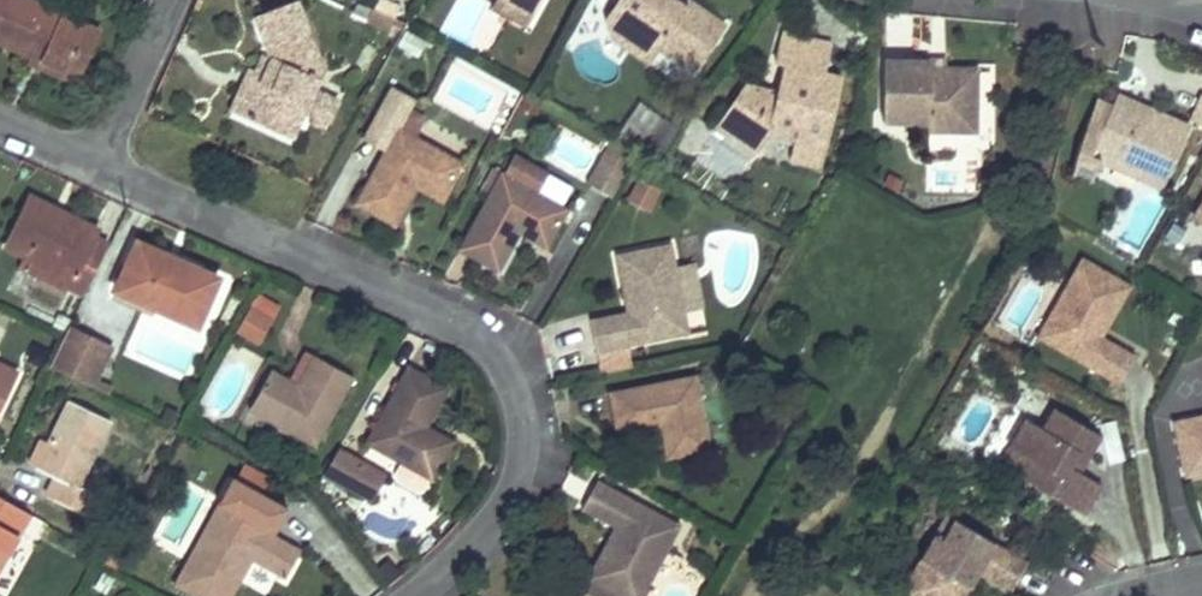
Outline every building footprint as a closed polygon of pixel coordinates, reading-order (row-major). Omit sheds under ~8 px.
[(53,10),(30,0),(0,0),(0,41),(44,61),(62,69),(67,58),(80,63),(95,29),(53,10)] [(320,68),(292,0),(254,16),(266,45),(271,58),(275,60),(266,76),(263,75),(254,92),(246,88),(235,110),(290,134),(299,115),(308,119),(307,123),(320,129),(333,104),(310,91),(320,68)] [(378,0),(374,0),(371,7),(393,16),(396,8),(378,0)] [(499,0),(493,0),(488,9),(523,29),(529,18),(499,0)] [(529,18),(540,0),(499,0),(529,18)] [(604,19),(607,43),(621,40),(649,58),(656,48),(690,71),(719,28),(684,5),(680,11),(664,0),(656,0),(650,2),(650,0),(617,0),(604,19)] [(393,16),(371,7),(365,21),(386,30),(393,16)] [(826,48),(778,36),(770,66),(780,69),(773,95),(741,87),(723,114),(740,125),(728,142),(750,157),(764,138),(788,144),(783,165),(814,171),(836,82),(819,78),(826,48)] [(649,58),(621,40),(607,43),(644,67),(649,58)] [(271,58),(266,45),(246,88),(254,92),(263,75),(266,76),(275,60),(271,58)] [(42,68),(73,81),(80,63),(67,58),(62,69),(44,61),(42,68)] [(923,63),(879,62),(879,89),(884,89),(884,125),(925,125),(925,133),(953,133),(953,117),(972,116),(972,91),(965,91),(964,67),(941,68),(923,69),(923,63)] [(240,84),(229,107),(235,110),(246,88),(240,84)] [(380,155),(347,210),(388,234),(410,196),(416,185),(443,200),(461,170),(395,133),(410,109),(388,97),(360,143),(380,155)] [(1169,124),(1113,99),(1108,110),(1140,125),(1169,124)] [(1200,101),(1188,126),(1201,134),(1201,102),(1200,101)] [(1140,125),(1108,110),(1105,116),(1099,129),(1086,123),(1074,148),(1071,161),(1101,175),(1104,168),(1105,166),(1113,166),(1136,176),(1147,188),(1159,193),(1187,132),(1169,124),(1140,125)] [(1105,116),(1092,110),(1086,123),(1099,129),(1105,116)] [(740,125),(723,114),(712,131),(728,142),(740,125)] [(953,117),(953,133),(972,132),(972,116),(953,117)] [(605,147),(582,189),(605,202),(629,160),(605,147)] [(534,197),(544,178),(510,159),(500,177),(534,197)] [(926,190),(978,189),(978,162),(925,163),(926,190)] [(1104,168),(1147,188),(1136,176),(1113,166),(1105,166),(1104,168)] [(636,176),(625,199),(650,211),(661,189),(636,176)] [(534,197),(500,177),(457,255),(496,277),(518,240),(524,230),(550,243),(566,214),(534,197)] [(416,185),(410,196),(437,212),(443,200),(416,185)] [(38,262),(50,268),(71,277),(67,286),(82,294),(105,246),(90,238),(95,229),(29,198),(6,246),(24,255),(38,262)] [(1130,232),(1144,239),(1159,209),(1145,202),(1130,232)] [(1189,225),(1201,233),(1201,202),(1189,225)] [(550,243),(524,230),(518,240),(545,254),(550,243)] [(137,239),(125,267),(113,295),(194,330),(217,274),(137,239)] [(671,250),(615,262),(626,317),(590,323),(601,378),(631,372),(627,350),(688,339),(671,250)] [(38,262),(24,255),(17,271),(58,291),(65,275),(50,268),(38,262)] [(1130,291),(1078,262),(1044,323),(1053,328),(1041,349),(1118,392),(1136,363),(1101,342),(1130,291)] [(262,322),(243,311),(230,335),(249,345),(262,322)] [(1053,328),(1044,323),(1033,344),(1041,349),(1053,328)] [(109,346),(66,325),(47,365),(90,387),(90,386),(109,346)] [(270,376),(247,414),(312,450),(351,382),(310,361),(294,388),(270,376)] [(15,376),(0,368),(0,406),(15,376)] [(695,382),(608,398),(617,443),(659,434),(669,432),(676,462),(709,457),(695,382)] [(52,499),(68,506),(84,514),(93,495),(76,486),(106,422),(67,403),(48,443),(36,467),(53,476),(61,480),(52,499)] [(1050,412),(1037,435),(1021,424),(1005,452),(1026,464),(1038,471),(1027,488),(1081,519),(1098,491),(1077,478),(1067,473),(1074,460),(1083,466),(1098,443),(1050,412)] [(1165,425),(1178,482),(1201,477),(1201,418),(1165,425)] [(669,432),(659,434),(666,464),(676,462),(669,432)] [(414,444),(442,459),(447,450),(419,434),(414,444)] [(40,440),(28,464),(36,467),(48,443),(40,440)] [(339,496),(353,471),(330,458),(316,483),(339,496)] [(1083,466),(1074,460),(1067,473),(1077,478),(1083,466)] [(270,478),(245,464),(233,484),(259,499),(270,478)] [(1038,471),(1026,464),(1016,481),(1027,488),(1038,471)] [(377,484),(353,471),(339,496),(363,509),(377,484)] [(61,480),(53,476),(44,495),(52,499),(61,480)] [(170,589),(181,595),(231,595),(249,566),(281,583),(297,555),(270,540),(285,513),(259,499),(233,484),(230,483),(170,589)] [(591,485),(575,514),(610,533),(617,537),(610,549),(603,545),(581,585),(575,595),(639,595),(674,531),(591,485)] [(28,514),(0,498),(0,564),(28,514)] [(936,544),(947,525),(939,519),(928,538),(936,544)] [(928,538),(895,595),(962,595),(966,590),(957,584),(965,571),(974,577),(1005,595),(1022,565),(947,525),(936,544),(928,538)] [(617,537),(610,533),(603,545),(610,549),(617,537)] [(109,574),(115,563),(105,557),(99,568),(109,574)] [(974,577),(965,571),(957,584),(966,590),(974,577)]
